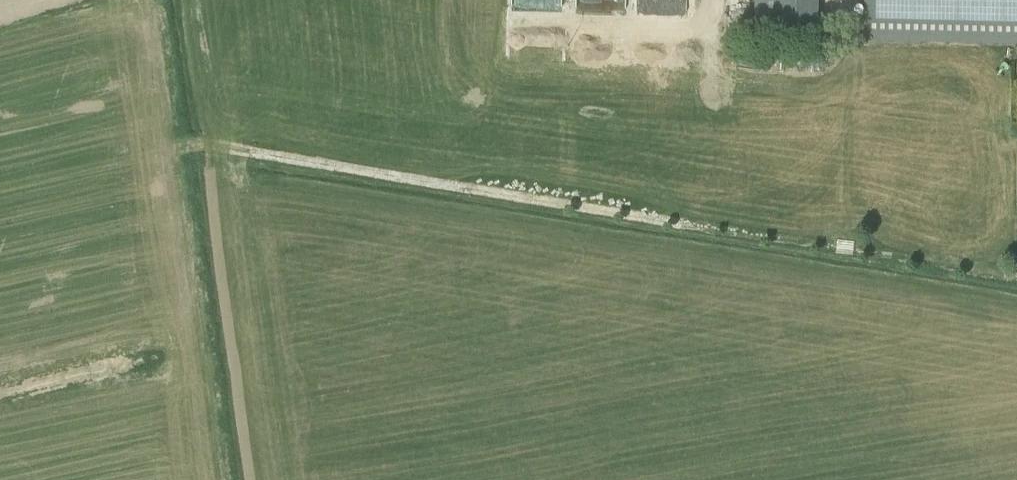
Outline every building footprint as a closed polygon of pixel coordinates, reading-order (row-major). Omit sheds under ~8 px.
[(654,29),(696,28),(695,0),(653,0),(654,29)] [(815,41),(816,0),(755,0),(755,39),(815,41)] [(864,42),(1016,45),(1016,0),(865,0),(864,42)]
